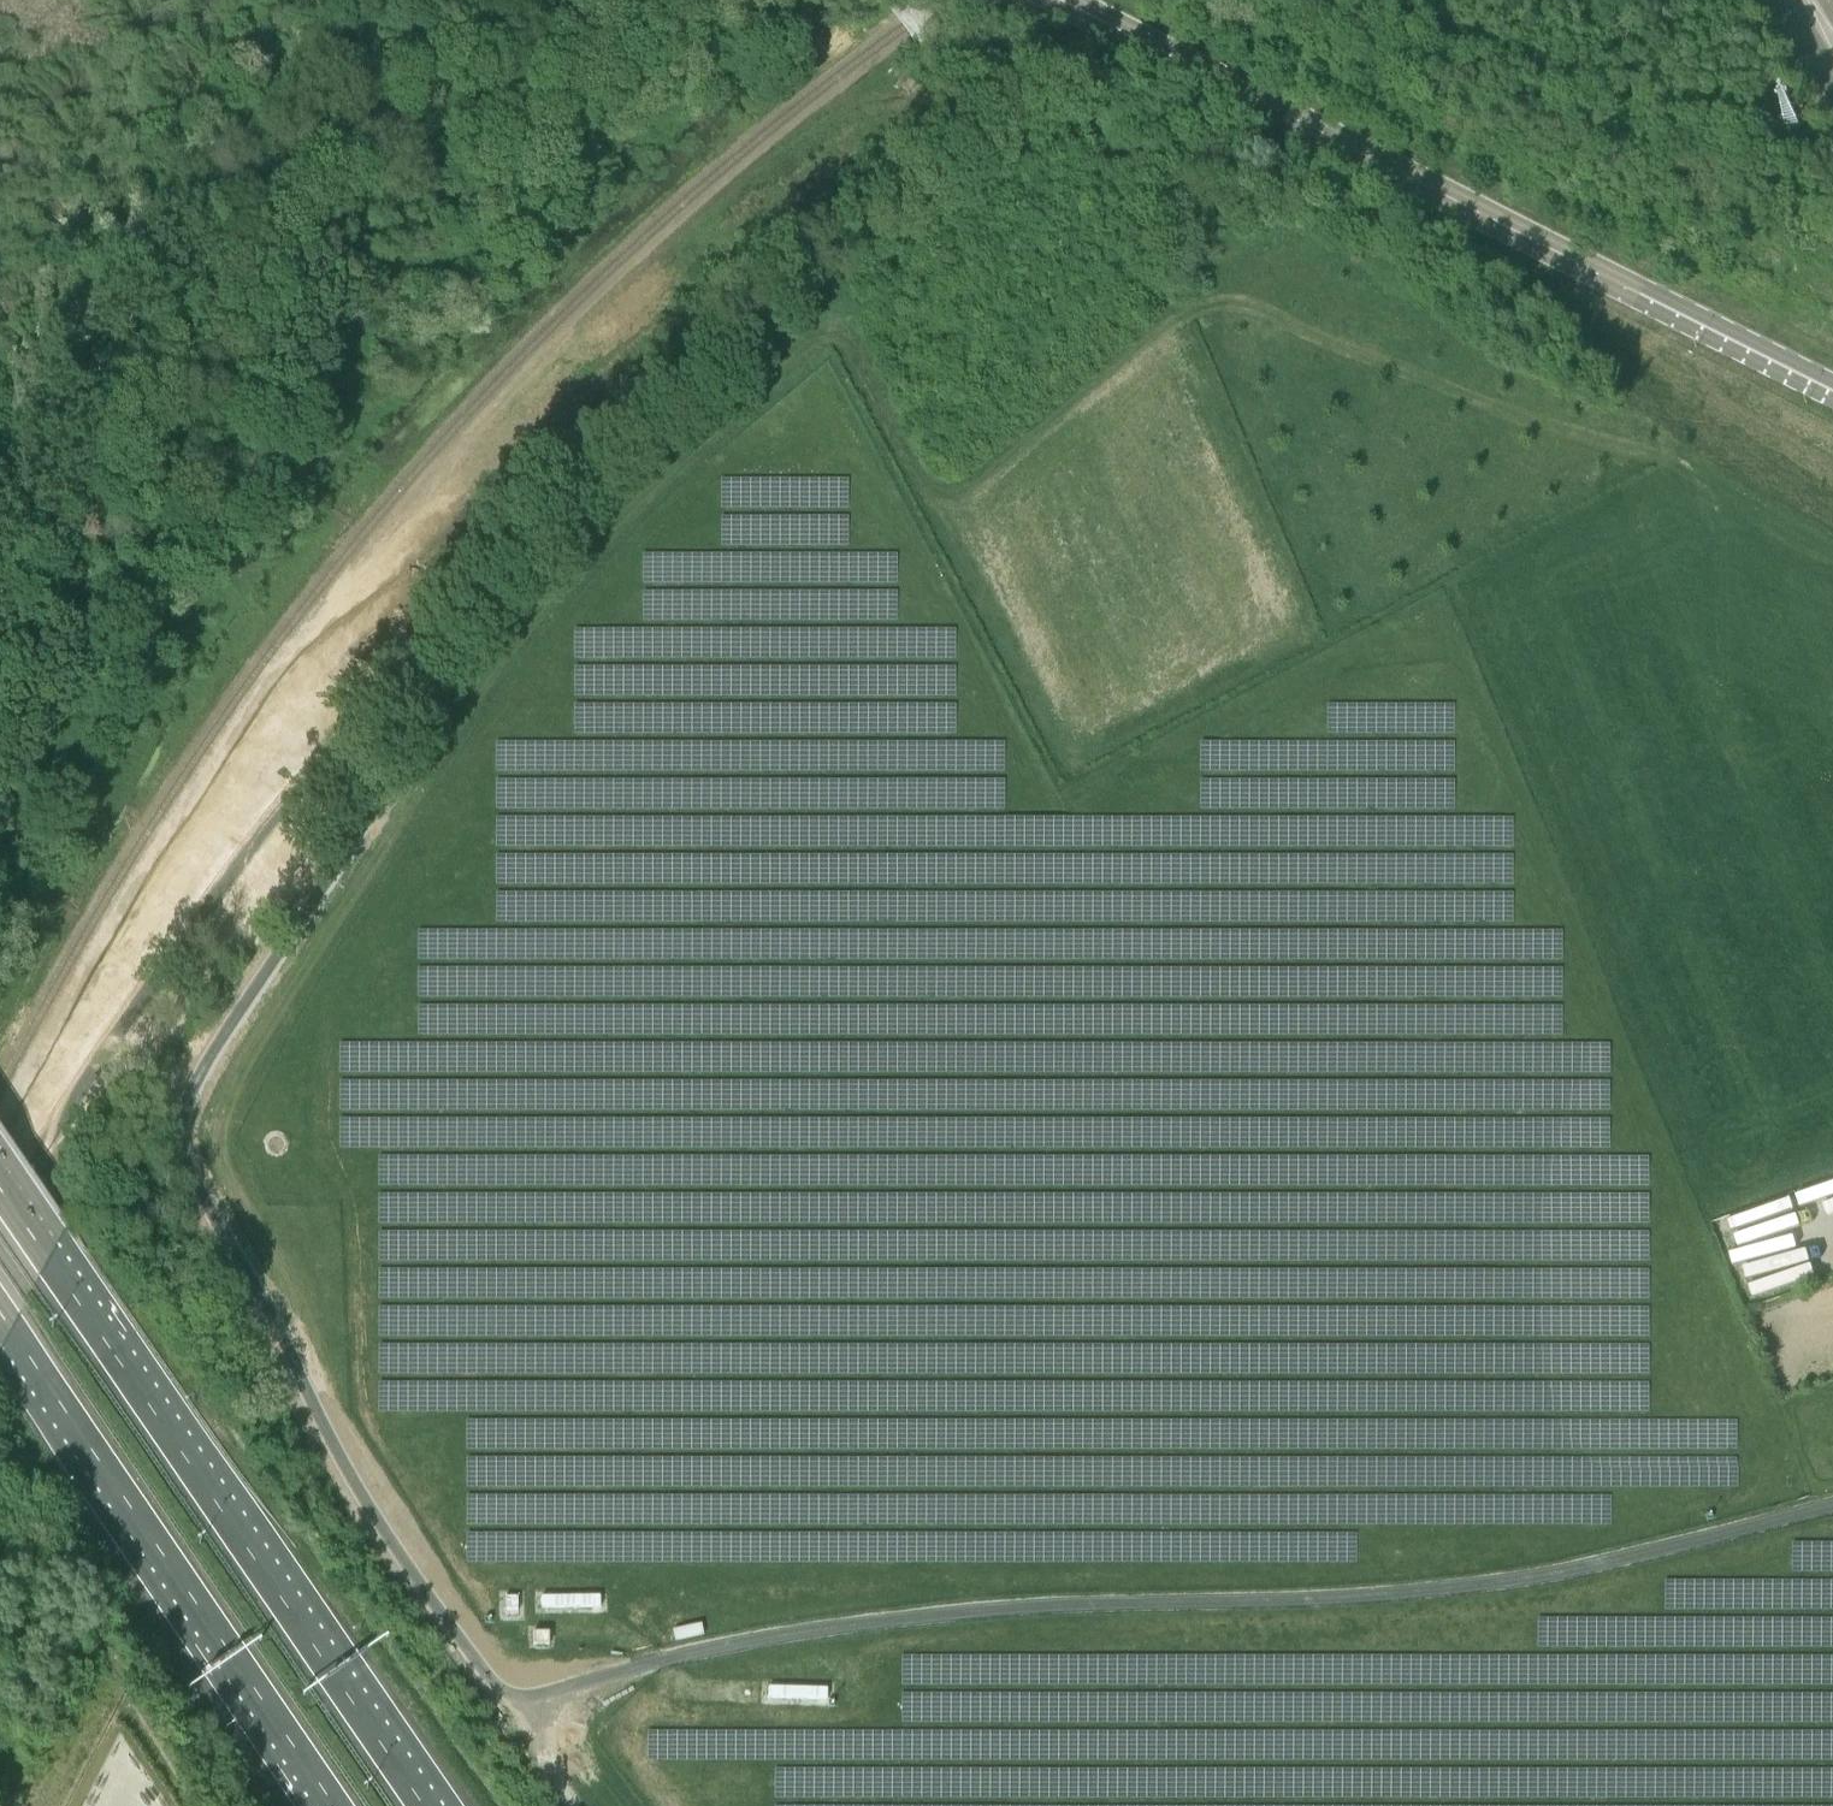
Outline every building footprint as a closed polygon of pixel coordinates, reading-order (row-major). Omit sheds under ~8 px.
[(600,1596),(542,1597),(542,1609),(600,1608),(600,1596)] [(549,1644),(549,1631),(533,1631),(533,1644),(549,1644)] [(829,1688),(770,1688),(770,1703),(829,1704),(829,1688)]
